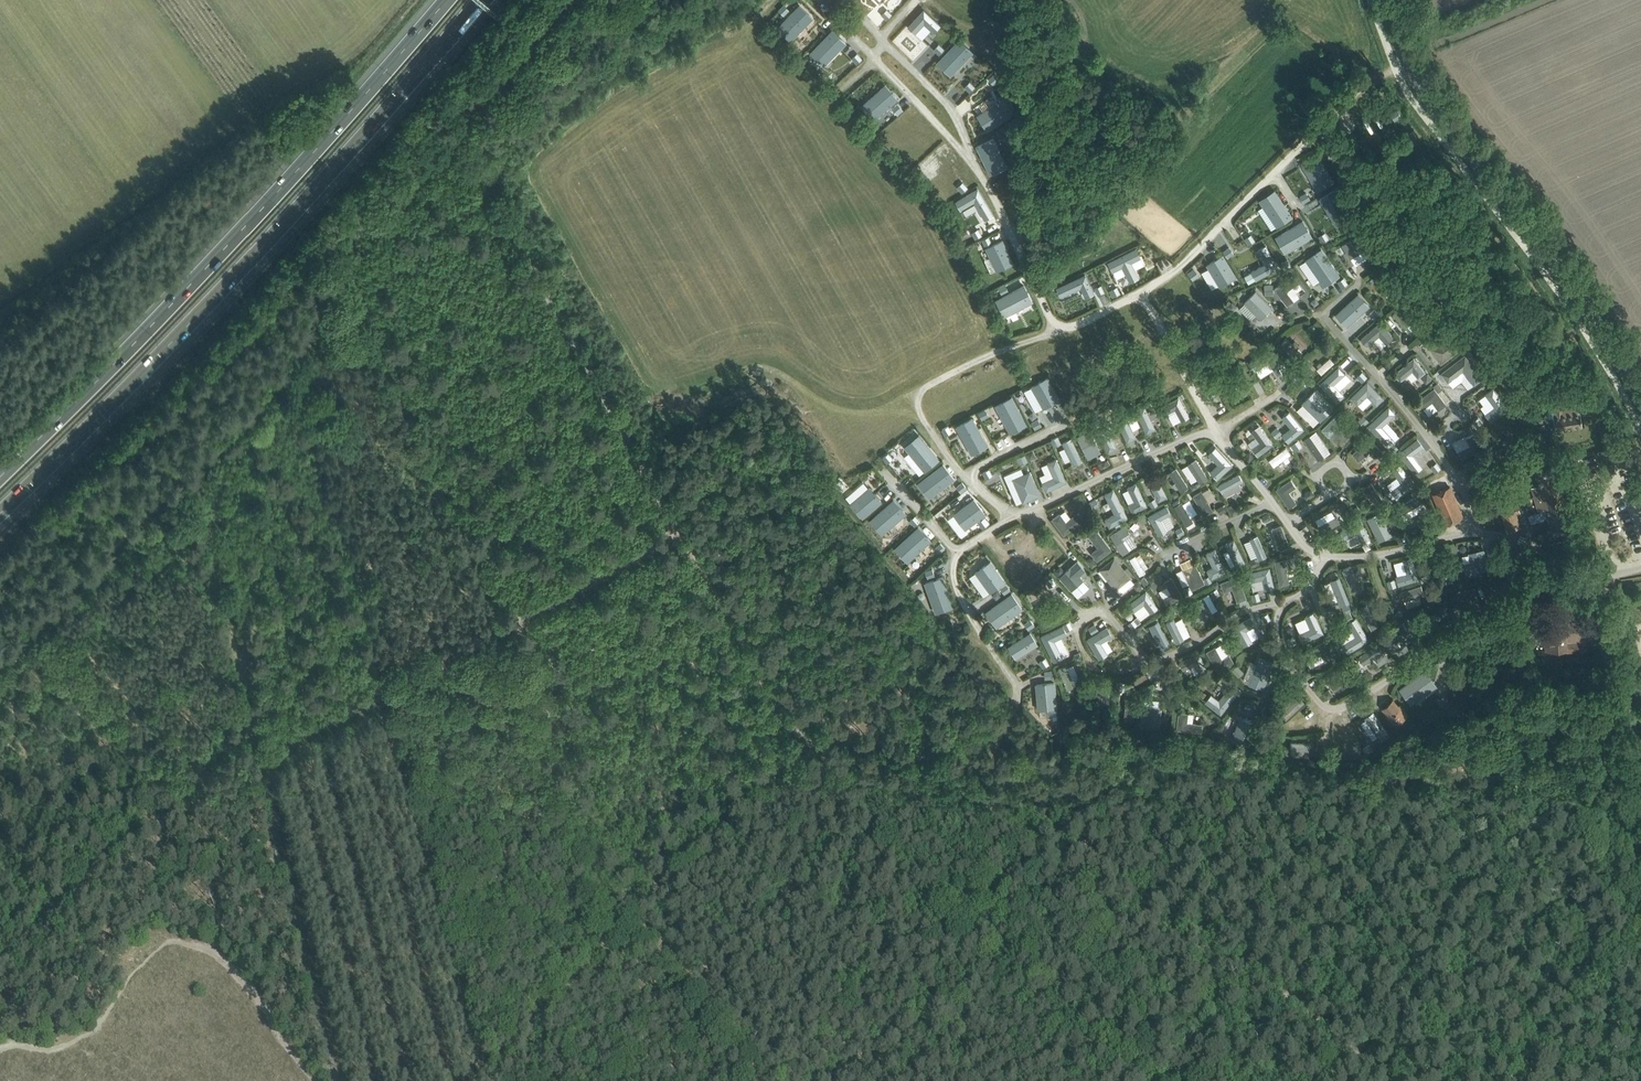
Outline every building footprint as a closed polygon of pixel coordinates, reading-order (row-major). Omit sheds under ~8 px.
[(1350,240),(1342,245),(1350,258),(1357,253),(1363,250),(1367,256),(1368,258),(1375,253),(1366,238),(1354,245),(1350,240)] [(1320,247),(1304,258),(1323,284),(1339,273),(1320,247)] [(1385,277),(1397,293),(1404,287),(1392,272),(1385,277)] [(1275,288),(1287,305),(1294,300),(1286,290),(1298,281),(1293,275),(1275,288)] [(1244,302),(1261,319),(1273,307),(1256,290),(1244,302)] [(1395,311),(1406,325),(1427,310),(1416,295),(1395,311)] [(1360,338),(1367,346),(1379,335),(1386,343),(1393,337),(1380,322),(1360,338)] [(1429,348),(1441,364),(1462,348),(1451,332),(1429,348)] [(1281,342),(1295,357),(1301,351),(1297,347),(1299,345),(1295,340),(1292,342),(1287,336),(1281,342)] [(1466,355),(1443,373),(1449,382),(1464,371),(1475,385),(1483,378),(1466,355)] [(1394,373),(1400,381),(1412,371),(1418,377),(1426,371),(1414,357),(1394,373)] [(1220,379),(1231,398),(1240,393),(1229,374),(1220,379)] [(1384,398),(1368,381),(1352,397),(1358,404),(1368,394),(1376,404),(1384,398)] [(1414,403),(1419,410),(1433,401),(1439,410),(1446,404),(1437,392),(1442,388),(1438,382),(1432,386),(1434,388),(1414,403)] [(1495,407),(1486,414),(1491,422),(1509,409),(1494,388),(1486,394),(1495,407)] [(1579,404),(1564,407),(1562,396),(1552,398),(1553,409),(1552,409),(1552,410),(1547,411),(1545,412),(1544,415),(1545,418),(1547,421),(1550,421),(1554,421),(1555,429),(1582,425),(1579,404)] [(1175,409),(1182,420),(1189,416),(1178,397),(1163,405),(1168,413),(1175,409)] [(1147,432),(1155,428),(1145,406),(1137,410),(1147,432)] [(1348,436),(1355,429),(1340,413),(1323,429),(1330,436),(1339,426),(1348,436)] [(1126,415),(1117,419),(1128,441),(1136,437),(1126,415)] [(1096,429),(1108,452),(1117,447),(1109,433),(1115,430),(1110,421),(1096,429)] [(1252,447),(1258,455),(1273,444),(1260,425),(1252,431),(1259,442),(1252,447)] [(1385,440),(1391,446),(1409,432),(1404,425),(1385,440)] [(949,426),(942,429),(946,435),(952,432),(949,426)] [(1084,433),(1077,437),(1088,458),(1095,454),(1091,447),(1097,443),(1090,430),(1084,433)] [(1304,439),(1318,460),(1330,451),(1316,431),(1304,439)] [(1458,450),(1462,458),(1482,448),(1474,433),(1466,437),(1470,445),(1458,450)] [(1072,438),(1063,443),(1074,465),(1083,461),(1072,438)] [(1371,451),(1376,457),(1383,451),(1372,438),(1353,453),(1359,460),(1371,451)] [(889,452),(883,457),(888,463),(894,458),(889,452)] [(1209,461),(1221,476),(1231,467),(1219,453),(1209,461)] [(1413,470),(1418,476),(1437,462),(1432,456),(1420,464),(1419,462),(1414,466),(1416,468),(1413,470)] [(1067,481),(1057,458),(1047,462),(1054,476),(1042,481),(1046,490),(1067,481)] [(1188,464),(1200,483),(1208,477),(1196,459),(1188,464)] [(1474,461),(1472,463),(1462,468),(1469,481),(1481,474),(1474,461)] [(1559,485),(1553,466),(1549,467),(1547,461),(1540,463),(1542,469),(1535,471),(1539,484),(1532,486),(1538,508),(1545,506),(1552,530),(1572,524),(1560,485),(1559,485)] [(1391,491),(1397,498),(1415,484),(1400,463),(1393,468),(1402,482),(1391,491)] [(1168,472),(1181,491),(1188,486),(1176,467),(1168,472)] [(1012,478),(1023,503),(1041,495),(1030,471),(1012,478)] [(935,473),(924,485),(954,512),(964,501),(951,488),(953,487),(946,481),(944,482),(935,473)] [(1224,491),(1226,496),(1242,488),(1239,483),(1243,481),(1239,473),(1218,484),(1223,492),(1224,491)] [(1168,497),(1156,475),(1147,479),(1159,502),(1168,497)] [(1276,489),(1289,507),(1297,502),(1289,491),(1296,486),(1291,479),(1276,489)] [(963,482),(957,486),(961,492),(967,488),(963,482)] [(1128,503),(1133,512),(1148,505),(1136,482),(1127,487),(1134,501),(1128,503)] [(1377,506),(1384,501),(1372,482),(1365,487),(1377,506)] [(1462,517),(1449,486),(1433,493),(1446,524),(1462,517)] [(1113,490),(1105,495),(1115,514),(1105,519),(1110,528),(1128,518),(1113,490)] [(1193,495),(1205,515),(1213,510),(1202,490),(1193,495)] [(1397,507),(1403,518),(1423,506),(1417,495),(1397,507)] [(1500,506),(1507,530),(1520,526),(1515,511),(1519,510),(1517,500),(1500,506)] [(1174,506),(1186,525),(1193,521),(1182,501),(1174,506)] [(1159,534),(1166,530),(1160,519),(1170,513),(1166,506),(1149,516),(1159,534)] [(968,510),(964,515),(969,519),(973,514),(968,510)] [(1392,535),(1380,511),(1368,516),(1380,540),(1392,535)] [(1052,518),(1064,534),(1085,520),(1079,512),(1066,521),(1060,512),(1052,518)] [(1317,526),(1321,533),(1340,523),(1336,516),(1317,526)] [(986,517),(979,522),(983,528),(990,523),(986,517)] [(1369,538),(1361,520),(1343,529),(1347,537),(1357,532),(1362,542),(1369,538)] [(889,543),(908,561),(926,542),(907,524),(889,543)] [(1271,528),(1280,550),(1290,545),(1281,524),(1271,528)] [(1110,534),(1122,554),(1129,550),(1122,537),(1130,532),(1125,525),(1110,534)] [(1091,553),(1097,560),(1112,549),(1096,529),(1089,535),(1098,547),(1091,553)] [(1250,538),(1259,559),(1267,556),(1258,534),(1250,538)] [(1235,539),(1226,543),(1237,566),(1246,561),(1235,539)] [(1206,569),(1210,579),(1226,571),(1215,548),(1205,552),(1212,566),(1206,569)] [(1463,562),(1465,574),(1489,569),(1484,549),(1468,552),(1470,561),(1463,562)] [(1099,569),(1115,589),(1131,577),(1130,576),(1133,573),(1128,566),(1125,569),(1115,556),(1099,569)] [(1297,566),(1295,556),(1275,560),(1280,585),(1289,583),(1286,568),(1297,566)] [(1059,576),(1071,590),(1084,579),(1080,575),(1086,569),(1078,560),(1059,576)] [(1440,562),(1446,583),(1454,581),(1449,560),(1440,562)] [(1182,568),(1175,571),(1182,586),(1189,582),(1192,589),(1205,583),(1194,562),(1182,568)] [(1343,570),(1352,590),(1361,586),(1351,566),(1343,570)] [(1237,576),(1220,582),(1224,591),(1232,588),(1237,602),(1246,598),(1237,576)] [(1164,596),(1168,604),(1183,596),(1172,577),(1164,581),(1171,593),(1164,596)] [(1399,592),(1403,601),(1424,594),(1421,584),(1399,592)] [(1157,606),(1145,591),(1129,603),(1134,610),(1144,602),(1151,611),(1157,606)] [(1189,604),(1198,620),(1212,612),(1203,596),(1189,604)] [(1359,608),(1371,629),(1378,625),(1366,604),(1359,608)] [(1307,630),(1307,631),(1315,630),(1311,609),(1302,610),(1304,620),(1297,621),(1299,631),(1307,630)] [(1250,617),(1233,626),(1243,645),(1251,641),(1251,640),(1259,636),(1253,625),(1254,625),(1250,617)] [(1166,622),(1177,642),(1184,639),(1174,618),(1166,622)] [(1406,619),(1381,637),(1392,651),(1400,645),(1396,640),(1412,628),(1406,619)] [(1592,636),(1592,631),(1592,620),(1572,621),(1571,619),(1564,621),(1565,627),(1567,628),(1567,630),(1545,631),(1545,642),(1545,649),(1568,648),(1568,650),(1575,650),(1575,655),(1584,655),(1584,649),(1586,649),(1585,636),(1592,636)] [(1321,653),(1325,661),(1334,656),(1327,644),(1322,643),(1303,653),(1307,661),(1321,653)] [(1359,656),(1364,664),(1383,652),(1377,644),(1359,656)] [(1207,650),(1218,671),(1234,663),(1230,654),(1222,658),(1215,646),(1207,650)] [(1195,664),(1198,672),(1207,668),(1200,652),(1179,661),(1183,669),(1195,664)] [(1059,667),(1067,690),(1075,686),(1067,664),(1059,667)] [(1324,677),(1329,685),(1340,678),(1342,680),(1346,677),(1345,675),(1348,673),(1343,665),(1324,677)] [(1400,683),(1404,692),(1427,682),(1423,673),(1400,683)] [(1101,705),(1110,705),(1111,686),(1102,685),(1102,687),(1096,687),(1096,698),(1098,698),(1097,702),(1101,702),(1101,705)] [(1221,714),(1236,695),(1229,689),(1221,700),(1212,693),(1206,702),(1221,714)] [(1280,712),(1286,719),(1305,701),(1299,695),(1293,700),(1291,698),(1284,705),(1286,707),(1280,712)] [(1124,721),(1134,722),(1136,699),(1125,698),(1124,721)] [(1383,708),(1396,727),(1408,719),(1395,700),(1383,708)] [(1141,728),(1159,729),(1161,706),(1143,704),(1141,728)] [(1365,717),(1361,720),(1373,738),(1377,734),(1381,740),(1390,734),(1373,709),(1364,716),(1365,717)] [(1176,730),(1202,733),(1203,723),(1187,721),(1188,713),(1179,712),(1176,730)] [(1257,722),(1240,717),(1233,740),(1249,745),(1257,722)] [(1289,755),(1309,757),(1310,743),(1290,741),(1289,755)]
